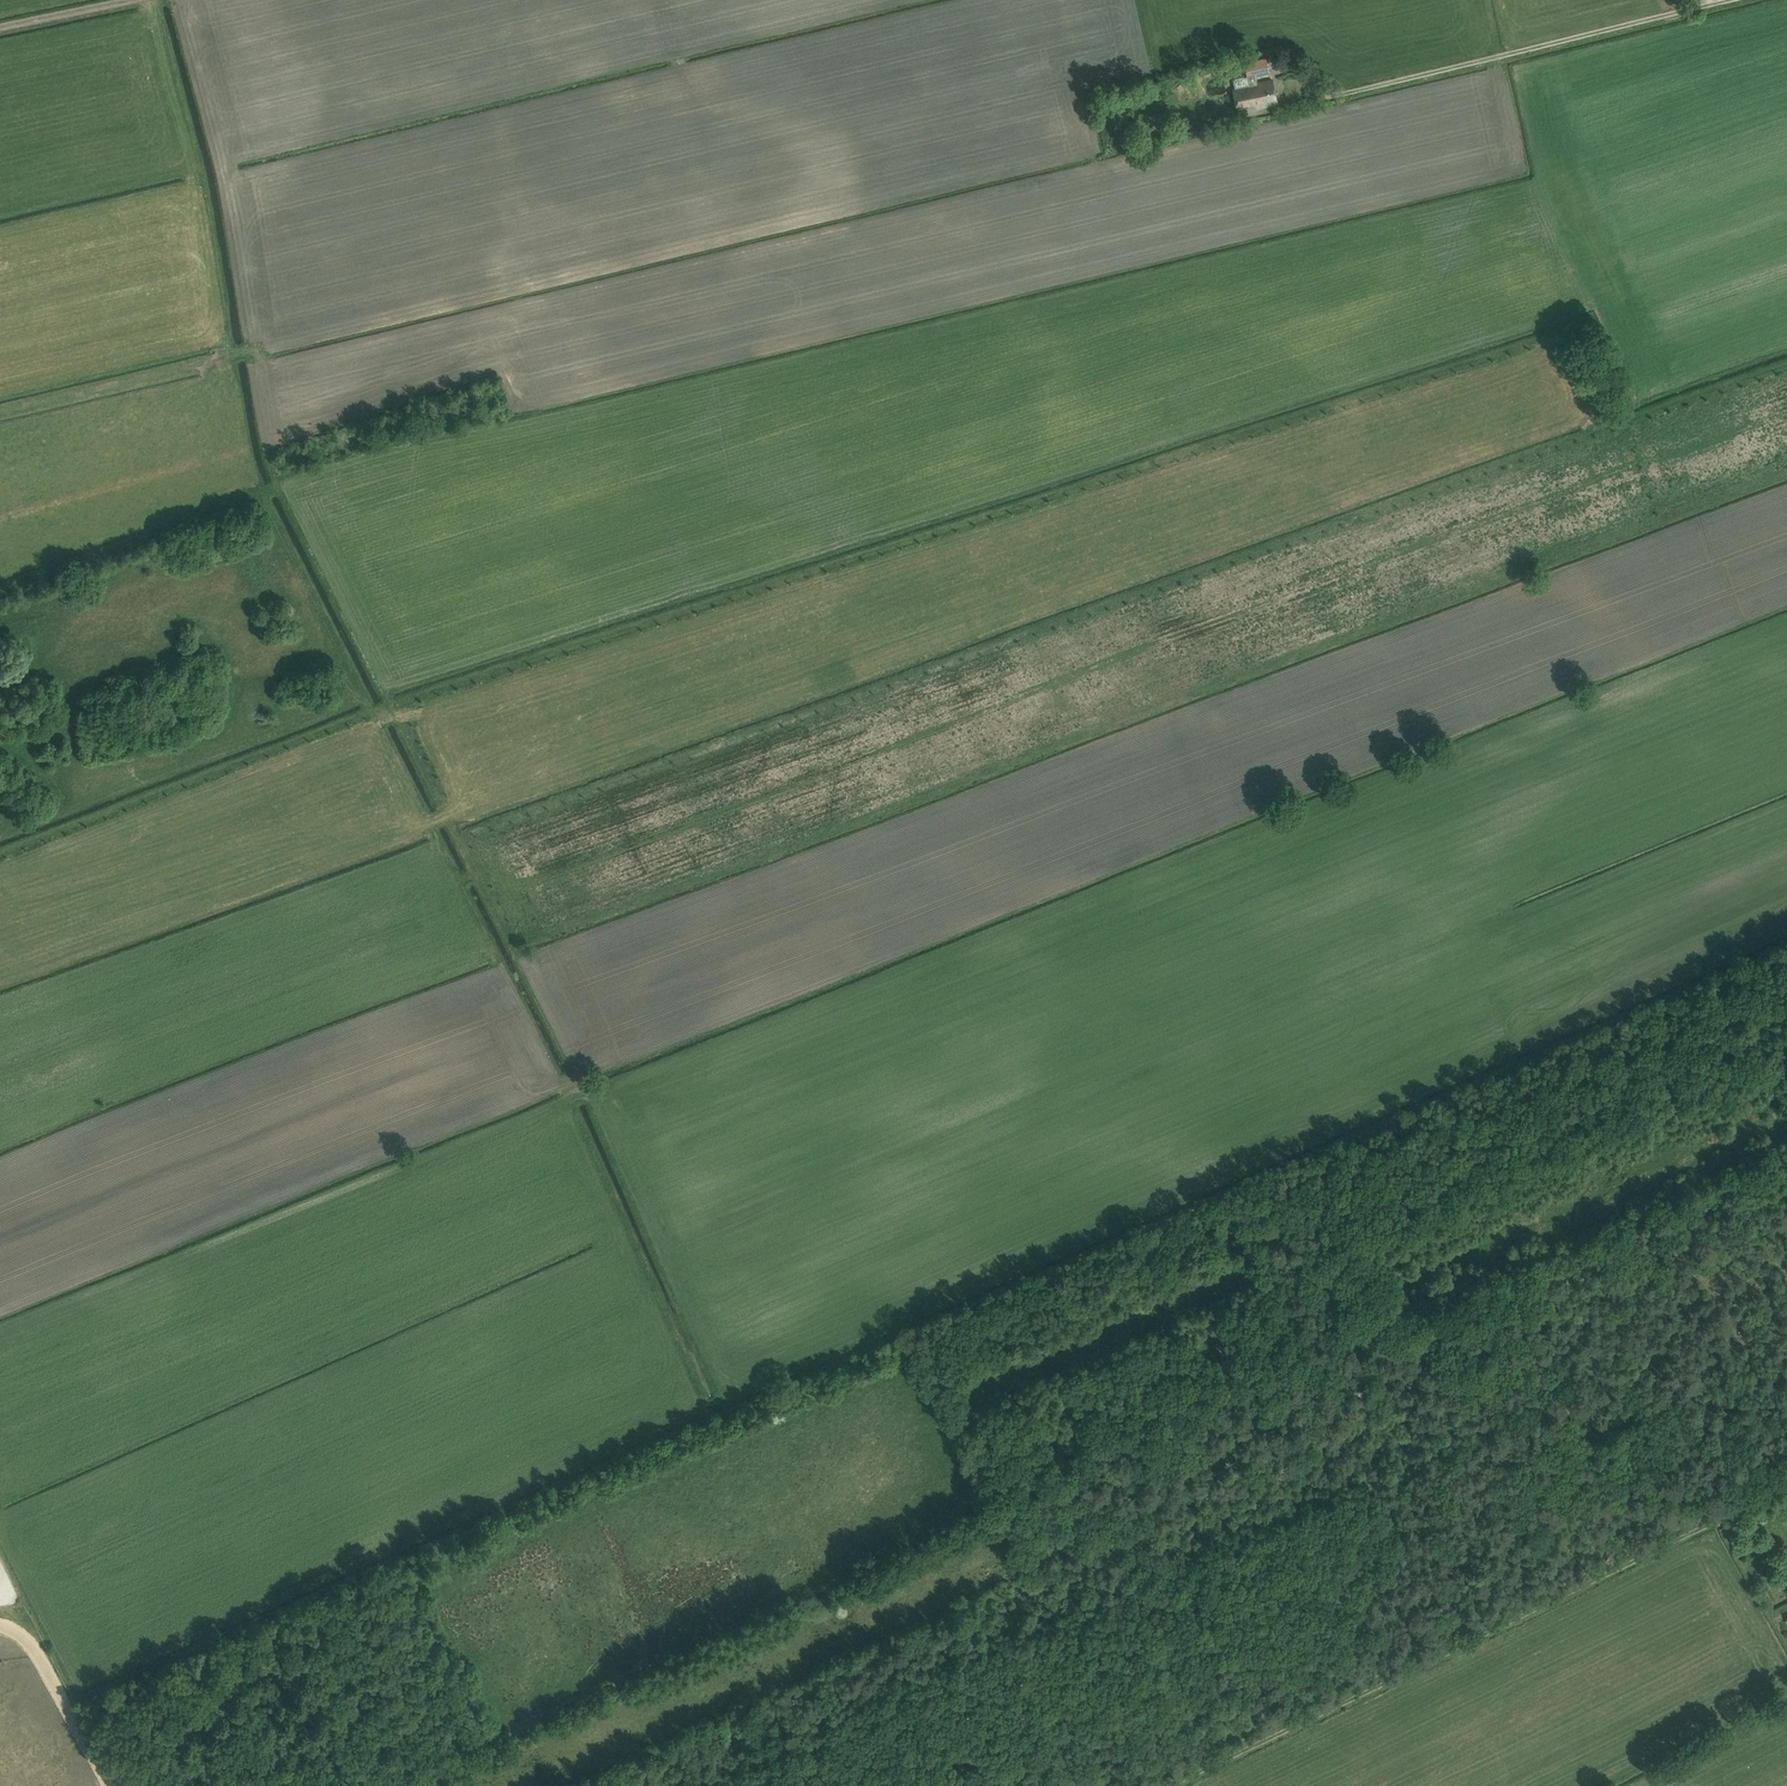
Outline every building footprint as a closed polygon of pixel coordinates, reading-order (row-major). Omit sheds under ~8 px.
[(1238,108),(1253,105),(1255,110),(1278,105),(1273,80),(1257,83),(1256,77),(1270,74),(1267,58),(1244,63),(1248,76),(1245,77),(1245,75),(1236,76),(1236,79),(1234,79),(1236,88),(1234,88),(1238,108)] [(1097,96),(1099,105),(1106,103),(1104,94),(1097,96)]
